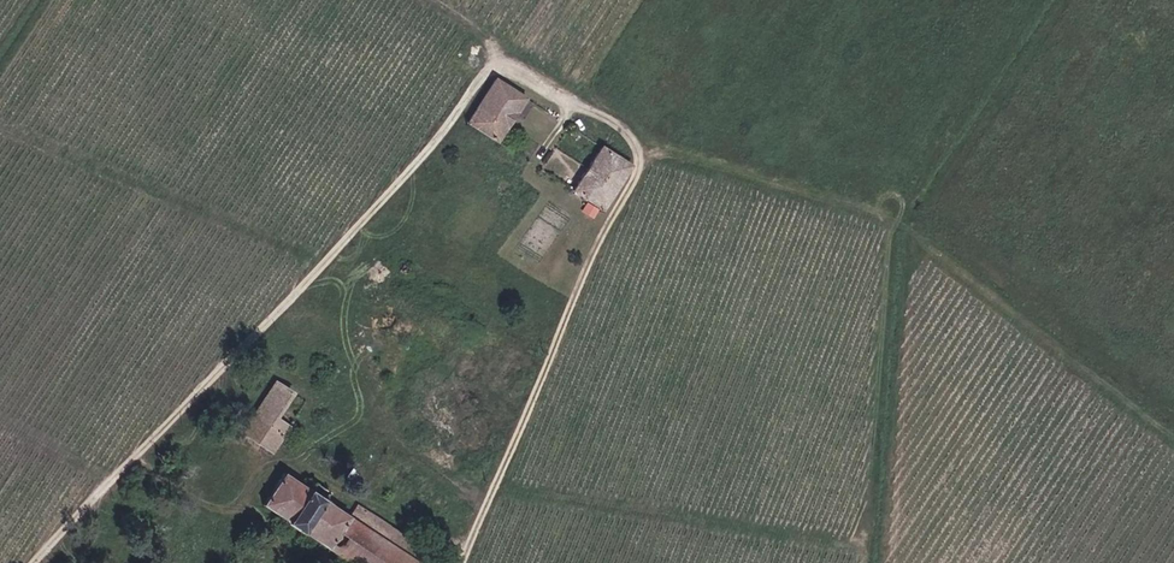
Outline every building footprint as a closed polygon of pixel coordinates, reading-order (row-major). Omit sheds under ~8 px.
[(472,126),(502,146),(530,104),(500,84),(472,126)] [(580,197),(609,216),(637,171),(610,154),(580,197)] [(241,430),(271,451),(288,426),(274,417),(290,393),(275,383),(241,430)] [(381,541),(392,526),(358,504),(349,516),(323,500),(330,490),(316,480),(308,491),(283,474),(261,504),(352,562),(415,562),(381,541)] [(434,553),(392,526),(381,541),(415,562),(427,562),(434,553)]
